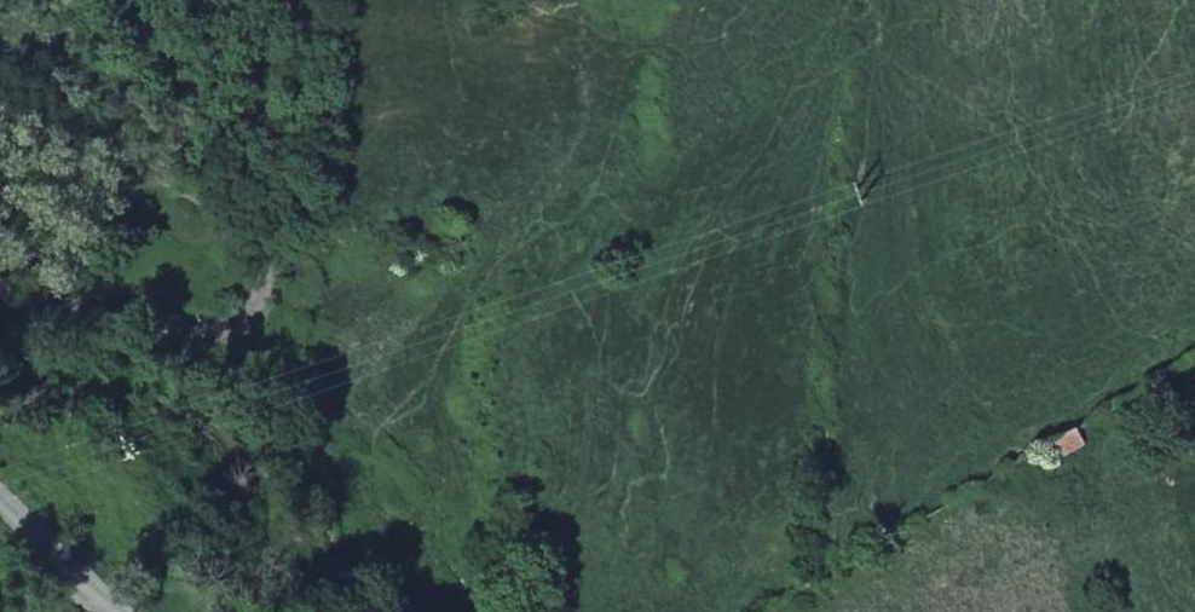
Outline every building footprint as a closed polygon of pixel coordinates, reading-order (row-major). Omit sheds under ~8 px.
[(1085,444),(1077,428),(1049,444),(1057,460),(1085,444)]
